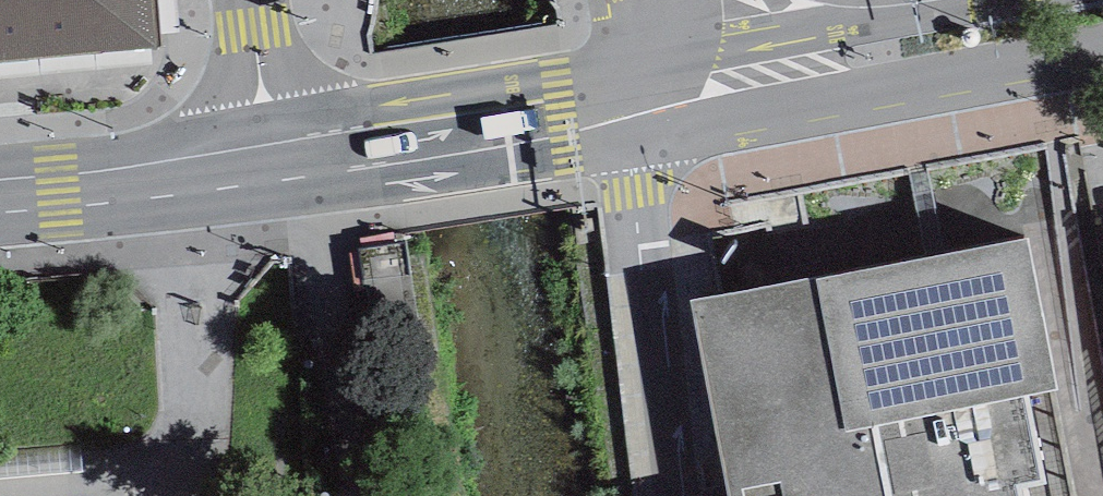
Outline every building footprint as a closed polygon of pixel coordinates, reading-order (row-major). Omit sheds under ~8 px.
[(161,46),(156,0),(0,0),(0,62),(161,46)] [(947,186),(892,188),(894,225),(948,223),(947,186)] [(405,232),(360,237),(361,251),(350,252),(354,283),(360,282),(367,349),(418,343),(405,232)] [(1028,237),(693,301),(728,495),(1077,495),(1028,237)]
